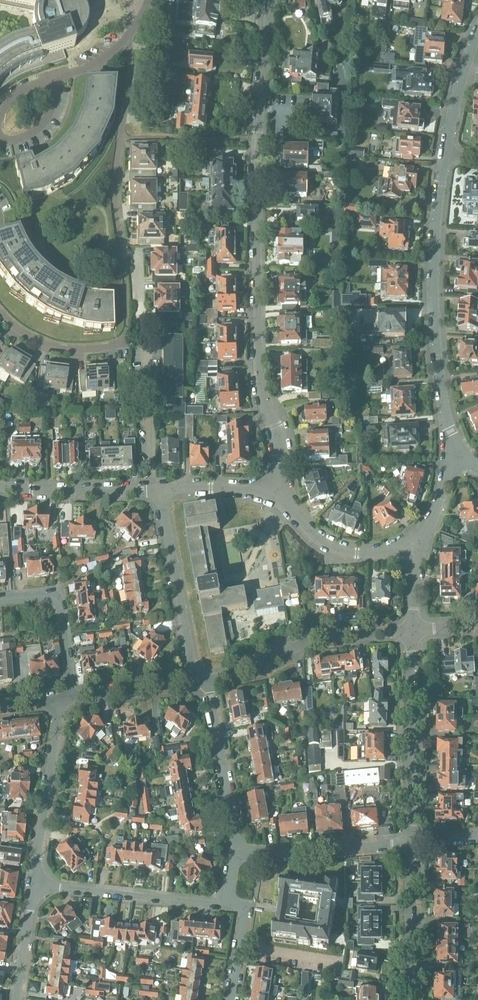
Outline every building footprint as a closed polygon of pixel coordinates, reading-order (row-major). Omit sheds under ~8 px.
[(0,90),(3,88),(5,86),(7,84),(10,82),(13,80),(15,78),(18,77),(22,75),(24,73),(27,72),(30,71),(66,59),(63,51),(74,47),(73,42),(74,41),(77,40),(78,39),(80,37),(81,36),(82,35),(84,33),(85,31),(86,30),(86,28),(87,26),(87,24),(88,22),(88,20),(88,18),(88,17),(87,16),(87,14),(87,13),(86,11),(85,10),(85,8),(84,7),(82,5),(81,4),(80,3),(79,2),(78,1),(76,0),(0,0),(0,7),(33,13),(33,18),(33,22),(33,26),(34,30),(36,34),(19,40),(15,42),(11,43),(8,45),(3,47),(0,49),(0,90)] [(194,4),(193,14),(194,14),(194,22),(197,22),(196,27),(197,27),(196,36),(206,37),(214,38),(215,29),(216,29),(216,28),(217,20),(217,17),(219,18),(219,16),(221,14),(221,10),(220,8),(220,6),(208,5),(199,4),(199,1),(194,0),(194,4)] [(316,2),(322,28),(323,28),(324,33),(325,33),(334,31),(334,30),(332,20),(333,20),(331,11),(340,9),(340,8),(341,7),(343,4),(342,0),(316,0),(316,2)] [(371,19),(371,20),(373,20),(383,21),(383,23),(384,26),(384,27),(384,29),(389,30),(389,28),(389,27),(389,26),(390,19),(390,18),(391,9),(387,8),(388,0),(375,0),(375,4),(373,4),(371,19)] [(393,9),(401,10),(402,5),(409,6),(410,0),(394,0),(394,3),(393,9)] [(443,10),(463,12),(464,10),(465,10),(465,6),(464,5),(465,0),(444,0),(443,10)] [(177,2),(175,25),(193,27),(194,22),(194,14),(193,14),(194,4),(177,2)] [(443,10),(441,23),(448,24),(448,27),(455,28),(455,25),(461,25),(461,21),(462,21),(463,12),(443,10)] [(417,29),(416,35),(417,35),(416,41),(417,41),(416,48),(417,48),(420,48),(425,49),(446,51),(446,50),(447,51),(447,45),(446,45),(446,43),(445,43),(446,38),(427,36),(428,30),(417,29)] [(285,66),(285,71),(290,71),(290,72),(293,72),(292,79),(293,79),(292,86),(301,86),(302,80),(317,81),(317,74),(318,70),(318,67),(318,63),(323,63),(323,59),(332,59),(332,54),(331,54),(331,49),(326,41),(321,45),(320,52),(309,51),(309,56),(308,56),(308,57),(294,55),(294,62),(286,62),(285,66)] [(185,48),(183,69),(204,71),(204,72),(210,72),(213,72),(214,72),(215,71),(216,70),(216,69),(216,68),(215,67),(214,66),(213,66),(212,66),(213,58),(190,56),(191,49),(185,48)] [(417,48),(415,66),(425,67),(425,63),(443,65),(443,60),(445,60),(445,58),(446,57),(446,55),(445,53),(446,51),(425,49),(420,48),(417,48)] [(368,63),(367,70),(390,72),(390,66),(368,63)] [(393,75),(393,83),(402,84),(401,94),(405,95),(405,97),(421,98),(421,96),(432,97),(432,95),(433,94),(434,89),(433,87),(433,86),(432,86),(433,77),(431,75),(397,72),(393,72),(393,75)] [(316,88),(315,92),(317,93),(317,95),(328,96),(330,79),(323,79),(322,74),(317,74),(317,81),(318,81),(317,87),(316,88)] [(174,76),(174,84),(182,84),(191,85),(190,98),(189,106),(206,107),(206,101),(207,102),(207,99),(208,99),(209,99),(210,99),(210,98),(211,98),(211,97),(211,96),(211,95),(211,94),(210,93),(209,93),(209,92),(208,92),(209,84),(208,84),(194,83),(195,76),(182,75),(174,75),(174,76)] [(151,77),(150,89),(162,91),(163,78),(151,77)] [(63,186),(62,183),(72,177),(80,168),(82,170),(90,162),(88,160),(96,151),(101,140),(103,141),(109,131),(105,129),(110,118),(112,107),(114,107),(116,96),(113,95),(114,83),(107,83),(86,84),(83,111),(72,135),(54,155),(32,167),(28,157),(22,159),(23,162),(15,163),(18,177),(19,177),(23,195),(21,195),(23,201),(31,200),(30,197),(41,194),(52,188),(53,191),(63,186)] [(314,103),(314,109),(316,109),(315,122),(337,124),(339,93),(331,92),(330,99),(315,98),(314,103)] [(398,128),(398,129),(422,131),(423,130),(424,123),(423,122),(419,121),(420,110),(400,108),(400,103),(382,101),(382,108),(394,109),(394,111),(391,111),(390,119),(393,119),(393,128),(398,128)] [(178,116),(177,129),(183,130),(184,125),(205,127),(205,123),(206,123),(207,116),(206,116),(207,108),(206,108),(205,108),(206,107),(189,106),(189,108),(192,108),(191,117),(178,116)] [(308,150),(323,151),(324,142),(308,141),(308,150)] [(412,158),(419,158),(420,150),(421,149),(422,146),(420,145),(420,143),(397,141),(395,156),(402,157),(401,159),(412,160),(412,158)] [(132,160),(156,160),(156,149),(156,143),(142,143),(142,149),(132,149),(131,149),(131,158),(132,158),(132,160)] [(189,147),(189,156),(193,156),(199,156),(199,154),(203,154),(203,147),(201,147),(193,147),(189,147)] [(280,157),(280,167),(285,167),(285,168),(308,169),(308,151),(308,150),(297,149),(285,149),(285,158),(280,157)] [(355,168),(356,159),(347,158),(346,167),(355,168)] [(142,171),(142,177),(156,177),(156,171),(156,160),(132,160),(132,163),(131,163),(131,171),(132,171),(142,171)] [(210,163),(206,163),(206,171),(212,171),(212,180),(235,180),(235,178),(236,177),(236,174),(235,173),(235,169),(234,169),(235,164),(232,163),(232,161),(211,161),(210,163)] [(388,181),(394,182),(394,183),(403,184),(402,186),(411,187),(411,186),(416,187),(418,176),(412,176),(413,171),(397,169),(396,175),(389,174),(388,181)] [(156,177),(142,177),(142,183),(132,183),(131,183),(131,192),(132,192),(132,194),(156,195),(156,183),(156,177)] [(284,188),(284,197),(307,197),(307,178),(284,178),(279,178),(279,188),(284,188)] [(467,216),(467,217),(477,218),(477,225),(477,183),(476,182),(476,180),(475,179),(468,178),(466,180),(466,184),(465,184),(465,187),(464,188),(464,191),(465,194),(465,196),(464,196),(464,199),(463,200),(462,203),(464,204),(464,207),(463,208),(462,215),(463,216),(467,216)] [(235,188),(235,187),(235,186),(235,180),(212,180),(212,181),(202,181),(202,189),(208,189),(208,195),(235,195),(235,193),(236,192),(236,189),(235,188)] [(379,197),(397,200),(398,193),(410,195),(411,187),(402,186),(403,184),(394,183),(394,182),(388,181),(380,180),(379,187),(380,187),(379,197)] [(142,212),(150,212),(156,212),(156,211),(156,206),(156,195),(132,194),(132,197),(131,197),(131,206),(132,206),(142,206),(142,212)] [(188,195),(180,195),(180,211),(188,211),(188,195)] [(234,206),(235,206),(235,203),(236,202),(236,198),(235,197),(235,195),(208,195),(208,196),(206,196),(206,204),(205,204),(205,214),(232,214),(234,214),(234,211),(234,206)] [(344,213),(358,214),(359,206),(345,205),(344,213)] [(307,229),(307,228),(317,228),(317,225),(318,225),(318,211),(318,207),(307,206),(307,211),(298,211),(298,212),(295,212),(294,213),(294,219),(295,220),(296,220),(295,229),(307,229)] [(335,208),(333,222),(343,223),(344,209),(335,208)] [(140,226),(140,229),(164,229),(164,218),(164,211),(156,211),(156,212),(150,212),(150,218),(140,218),(139,218),(139,226),(140,226)] [(376,217),(357,216),(356,228),(376,229),(376,227),(380,227),(380,241),(389,241),(388,251),(408,252),(408,248),(409,248),(409,243),(410,242),(409,242),(409,239),(409,237),(404,237),(405,226),(376,224),(376,217)] [(188,229),(188,235),(196,235),(196,222),(188,222),(188,229)] [(139,231),(139,240),(140,240),(150,240),(150,246),(164,246),(164,240),(164,229),(140,229),(140,231),(139,231)] [(210,246),(235,246),(235,244),(236,243),(236,240),(235,239),(235,230),(233,230),(233,229),(229,229),(229,230),(210,230),(210,240),(210,246)] [(463,249),(464,250),(469,250),(469,251),(477,252),(477,231),(474,231),(473,236),(471,236),(470,241),(465,241),(463,242),(463,249)] [(84,328),(83,334),(99,333),(99,330),(113,330),(112,297),(100,296),(96,296),(92,295),(81,293),(71,289),(63,285),(54,280),(45,273),(40,268),(39,267),(31,259),(25,250),(23,246),(22,244),(21,242),(17,232),(0,237),(0,272),(13,289),(9,293),(22,302),(24,300),(45,314),(43,319),(58,324),(60,321),(84,328)] [(343,232),(333,232),(332,250),(335,250),(342,250),(343,232)] [(277,250),(310,251),(310,239),(305,239),(305,234),(302,234),(302,233),(291,233),(291,235),(280,235),(280,241),(277,241),(277,243),(276,248),(277,250)] [(235,246),(210,246),(210,248),(217,248),(217,262),(229,262),(230,263),(233,263),(234,262),(235,262),(235,253),(236,252),(236,249),(235,248),(235,246)] [(310,251),(277,250),(276,252),(276,257),(277,259),(280,259),(280,265),(290,265),(290,267),(314,267),(314,258),(309,258),(309,252),(310,252),(310,251)] [(342,250),(335,250),(334,263),(342,263),(342,250)] [(174,265),(174,252),(154,252),(154,258),(150,258),(150,265),(174,265)] [(456,270),(457,270),(461,271),(461,276),(477,278),(477,260),(469,259),(468,260),(467,263),(458,263),(457,264),(456,270)] [(174,278),(174,265),(150,265),(150,273),(154,273),(154,278),(155,278),(155,284),(157,284),(173,284),(173,283),(173,278),(174,278)] [(217,276),(217,270),(207,271),(207,273),(207,277),(213,277),(213,283),(218,283),(218,278),(217,278),(217,276)] [(380,285),(409,285),(409,283),(410,281),(409,279),(409,276),(410,275),(410,273),(409,271),(382,270),(381,270),(380,285)] [(455,288),(456,289),(459,289),(459,290),(468,291),(467,295),(476,295),(477,295),(477,291),(477,283),(477,278),(461,276),(460,281),(457,281),(455,282),(455,288)] [(229,278),(218,278),(218,283),(218,288),(218,294),(236,294),(236,293),(236,292),(236,288),(236,287),(236,278),(234,278),(233,277),(230,277),(229,278)] [(281,293),(306,292),(306,286),(306,280),(300,280),(300,279),(280,280),(277,280),(277,289),(280,289),(281,293)] [(154,302),(177,302),(177,289),(177,283),(173,283),(173,284),(157,284),(157,289),(157,294),(154,294),(154,302)] [(380,299),(381,299),(408,300),(408,293),(410,293),(410,287),(409,287),(409,285),(380,285),(380,299)] [(341,309),(341,291),(331,291),(331,309),(341,309)] [(306,292),(281,293),(281,297),(277,297),(277,306),(281,305),(281,306),(300,306),(300,305),(306,305),(306,294),(306,292)] [(344,296),(344,308),(356,307),(367,307),(378,307),(378,300),(371,300),(371,297),(367,296),(362,296),(362,293),(354,293),(354,296),(344,296)] [(206,319),(216,319),(218,319),(218,311),(219,311),(220,312),(222,312),(223,311),(230,311),(231,312),(234,312),(235,311),(236,311),(236,294),(218,294),(218,302),(212,302),(212,311),(206,311),(206,316),(206,319)] [(459,317),(477,318),(477,300),(465,299),(465,303),(461,302),(460,309),(458,310),(458,313),(459,315),(459,317)] [(177,315),(177,302),(154,302),(154,310),(157,310),(157,315),(157,320),(177,320),(177,314),(177,315)] [(356,319),(356,307),(344,308),(344,319),(356,319)] [(379,316),(364,316),(364,326),(360,326),(360,337),(405,336),(405,326),(408,323),(408,318),(405,315),(379,315),(379,316)] [(206,322),(206,325),(216,325),(216,319),(206,319),(206,316),(203,316),(203,322),(206,322)] [(477,337),(477,318),(459,317),(459,318),(458,319),(457,322),(458,324),(458,325),(459,325),(458,330),(473,332),(472,337),(477,337)] [(281,331),(307,331),(306,318),(300,318),(281,318),(281,319),(277,319),(277,327),(281,327),(281,331)] [(216,343),(236,343),(236,341),(237,340),(237,337),(236,336),(236,327),(235,327),(234,326),(231,326),(230,327),(218,327),(218,336),(216,336),(216,343)] [(307,331),(281,331),(281,335),(277,335),(278,344),(281,344),(301,344),(300,343),(307,343),(307,331)] [(186,404),(183,404),(183,339),(164,339),(164,347),(164,377),(157,377),(157,376),(156,376),(156,416),(186,416),(186,408),(186,404)] [(316,348),(340,350),(341,340),(316,339),(316,348)] [(236,343),(216,343),(216,350),(213,350),(213,359),(219,359),(220,360),(223,360),(224,359),(231,359),(232,360),(235,360),(235,359),(237,359),(237,343),(236,343)] [(477,366),(477,344),(459,343),(458,353),(461,353),(460,362),(470,363),(471,366),(477,366)] [(23,353),(16,349),(15,351),(12,350),(11,352),(6,348),(0,358),(0,370),(10,376),(23,353)] [(23,353),(10,376),(25,385),(36,366),(30,363),(31,361),(29,360),(30,357),(23,353)] [(394,367),(411,366),(410,353),(394,354),(394,353),(387,354),(388,362),(393,361),(394,367)] [(301,361),(281,362),(282,369),(278,369),(278,377),(307,377),(306,363),(301,363),(301,361)] [(200,368),(200,362),(197,362),(198,367),(198,374),(196,374),(196,403),(206,403),(206,380),(206,374),(206,368),(200,368)] [(54,391),(57,364),(49,363),(49,366),(46,366),(46,368),(39,367),(37,389),(54,391)] [(57,364),(54,391),(71,393),(74,371),(68,371),(68,369),(65,368),(65,365),(57,364)] [(80,393),(97,392),(95,365),(87,366),(87,369),(84,369),(84,371),(78,372),(80,393)] [(103,365),(95,365),(97,392),(114,391),(113,369),(106,370),(106,367),(103,368),(103,365)] [(411,366),(394,367),(395,379),(412,378),(411,366)] [(231,376),(218,376),(218,393),(238,392),(238,389),(239,389),(239,385),(238,384),(237,375),(236,375),(235,375),(232,375),(231,376)] [(307,377),(278,377),(278,386),(282,386),(282,393),(301,392),(307,391),(307,377)] [(477,395),(477,378),(471,379),(471,380),(463,382),(463,384),(462,385),(462,384),(461,384),(462,389),(462,390),(462,392),(463,395),(463,397),(464,397),(464,396),(473,395),(473,396),(477,395)] [(387,392),(388,405),(414,404),(414,403),(414,402),(414,399),(413,397),(413,391),(387,392)] [(218,393),(218,401),(218,409),(222,409),(223,410),(226,410),(227,409),(232,409),(233,410),(236,410),(237,408),(239,408),(239,406),(240,406),(240,402),(239,401),(239,398),(239,394),(239,392),(238,392),(218,393)] [(320,402),(318,402),(318,408),(306,409),(306,414),(304,414),(302,416),(302,420),(304,422),(307,422),(325,421),(325,410),(339,409),(339,402),(320,402)] [(414,404),(388,405),(388,406),(385,406),(385,414),(389,414),(389,418),(414,417),(414,410),(415,409),(415,406),(414,405),(414,404)] [(186,416),(193,416),(202,416),(202,408),(186,408),(186,416)] [(470,415),(469,414),(468,414),(472,422),(472,423),(473,425),(474,427),(476,431),(477,430),(476,428),(477,427),(477,411),(470,415)] [(341,416),(342,425),(350,424),(349,416),(341,416)] [(367,425),(380,424),(379,416),(366,417),(367,425)] [(227,434),(228,447),(249,445),(248,445),(250,444),(249,440),(248,439),(248,437),(246,437),(246,426),(226,427),(227,434)] [(308,444),(308,449),(334,447),(333,435),(342,435),(341,426),(323,428),(323,435),(308,436),(305,438),(305,443),(308,444)] [(383,431),(383,441),(390,441),(390,449),(399,448),(399,452),(410,451),(409,448),(418,447),(417,445),(418,445),(419,444),(420,444),(420,443),(421,443),(421,442),(421,441),(421,440),(421,439),(420,439),(420,438),(419,438),(419,437),(418,437),(417,437),(416,428),(412,428),(409,428),(409,429),(391,430),(389,430),(389,431),(383,431)] [(118,448),(119,471),(123,471),(131,471),(130,453),(135,453),(134,437),(124,437),(124,448),(118,448)] [(25,464),(25,439),(10,439),(11,465),(14,467),(18,467),(21,464),(25,464)] [(39,439),(25,439),(25,464),(29,464),(32,467),(36,467),(39,464),(40,464),(39,439)] [(191,442),(191,467),(207,468),(207,465),(209,465),(209,457),(210,457),(210,455),(209,455),(209,447),(207,447),(207,442),(200,442),(195,442),(195,439),(193,439),(193,442),(191,442)] [(163,466),(179,465),(178,442),(162,443),(163,466)] [(63,444),(65,468),(68,468),(68,469),(69,469),(71,471),(75,471),(77,468),(76,443),(63,444)] [(102,471),(101,453),(100,453),(100,448),(94,448),(94,443),(84,443),(84,454),(89,454),(89,457),(85,457),(85,464),(89,464),(89,472),(94,472),(102,471)] [(65,468),(63,444),(52,444),(53,469),(54,469),(55,471),(59,471),(61,469),(62,469),(62,468),(65,468)] [(249,447),(249,445),(228,447),(229,466),(231,466),(232,466),(236,466),(237,465),(244,465),(245,466),(248,466),(249,465),(251,465),(251,462),(252,461),(252,458),(251,457),(251,454),(250,455),(250,454),(249,454),(249,452),(250,452),(250,448),(249,447)] [(309,462),(334,460),(335,466),(349,465),(348,456),(334,457),(334,447),(308,449),(309,454),(306,455),(306,459),(309,460),(309,462)] [(118,448),(117,448),(105,449),(105,452),(101,453),(102,471),(119,471),(118,448)] [(406,482),(405,483),(421,487),(422,482),(423,482),(426,470),(424,468),(418,467),(416,472),(407,470),(408,469),(403,467),(400,481),(406,482)] [(304,479),(303,479),(307,492),(325,486),(322,474),(312,477),(311,474),(303,476),(304,479)] [(355,495),(358,487),(358,482),(355,481),(347,489),(351,493),(355,495)] [(416,503),(421,487),(405,483),(402,495),(408,497),(407,504),(408,505),(413,507),(415,506),(416,503)] [(325,486),(307,492),(311,504),(312,504),(314,508),(322,506),(320,501),(329,499),(333,497),(329,485),(325,486)] [(392,493),(386,487),(381,492),(387,498),(392,493)] [(397,514),(391,503),(390,500),(380,506),(381,508),(373,512),(378,523),(380,523),(383,530),(385,529),(387,528),(389,527),(391,526),(398,522),(395,515),(397,514)] [(475,523),(472,505),(459,508),(462,526),(475,523)] [(349,511),(342,529),(354,533),(354,532),(359,534),(362,527),(357,525),(362,513),(361,508),(356,506),(353,513),(349,511)] [(206,509),(206,508),(203,509),(203,508),(184,511),(187,527),(186,527),(187,535),(184,536),(186,536),(196,589),(194,589),(194,590),(197,590),(203,621),(204,621),(210,653),(214,652),(215,655),(224,653),(224,650),(228,650),(226,643),(234,641),(231,622),(223,624),(222,617),(223,617),(222,613),(248,609),(247,606),(249,606),(247,593),(245,594),(245,591),(225,595),(224,588),(220,589),(219,585),(218,585),(209,532),(218,530),(217,522),(219,522),(216,507),(206,509)] [(342,529),(349,511),(336,507),(333,516),(329,514),(326,521),(330,523),(330,524),(342,529)] [(22,529),(35,529),(35,512),(27,512),(27,513),(23,513),(22,529)] [(43,512),(35,512),(35,529),(48,530),(48,514),(43,514),(43,512)] [(115,525),(125,534),(136,520),(130,515),(129,516),(125,513),(115,525)] [(136,520),(125,534),(135,542),(145,530),(141,527),(142,525),(136,520)] [(68,539),(82,539),(82,523),(73,523),(69,523),(68,539)] [(82,523),(82,539),(82,544),(94,544),(94,524),(90,524),(90,523),(82,523)] [(477,547),(477,544),(477,540),(465,534),(462,541),(477,547)] [(440,567),(441,567),(460,567),(460,561),(466,561),(466,553),(460,553),(460,552),(440,552),(440,567)] [(50,559),(38,561),(40,577),(48,575),(48,574),(52,573),(50,559)] [(32,578),(40,577),(38,561),(26,563),(28,577),(32,576),(32,578)] [(121,564),(123,577),(139,574),(139,571),(140,571),(138,561),(137,561),(130,563),(130,562),(121,564)] [(441,567),(441,586),(461,586),(460,567),(441,567)] [(139,574),(123,577),(121,577),(123,590),(141,587),(139,574)] [(289,586),(281,588),(283,601),(290,600),(290,599),(291,599),(291,598),(299,597),(298,588),(297,588),(296,578),(289,579),(290,584),(289,584),(289,586)] [(373,601),(381,601),(382,605),(388,605),(388,601),(390,601),(389,581),(388,581),(387,579),(382,579),(380,581),(373,581),(373,587),(373,601)] [(330,600),(330,581),(323,581),(321,580),(319,580),(317,581),(315,581),(315,584),(309,584),(310,592),(315,592),(316,605),(324,605),(325,600),(330,600)] [(344,604),(343,582),(336,582),(334,580),(331,580),(330,581),(330,600),(330,604),(344,604)] [(349,582),(343,582),(344,604),(349,604),(349,600),(357,600),(357,581),(355,581),(354,580),(351,580),(349,582)] [(75,594),(76,597),(91,595),(90,581),(79,582),(79,583),(72,584),(74,594),(75,594)] [(461,586),(441,586),(440,586),(440,600),(443,600),(443,606),(451,606),(451,600),(461,600),(461,586)] [(126,603),(129,603),(144,600),(141,587),(123,590),(126,603)] [(283,601),(281,588),(252,592),(255,611),(284,606),(283,601)] [(115,591),(109,592),(111,605),(117,604),(115,591)] [(91,595),(76,597),(77,610),(93,608),(94,608),(92,595),(91,595)] [(144,600),(129,603),(131,616),(140,614),(146,613),(147,613),(146,602),(144,602),(144,600)] [(93,608),(77,610),(78,619),(79,619),(79,623),(94,621),(93,608)] [(151,632),(143,643),(157,653),(163,646),(162,645),(165,642),(151,632)] [(52,649),(54,648),(55,658),(60,657),(59,648),(58,642),(51,643),(52,649)] [(157,653),(143,643),(134,654),(148,664),(151,660),(152,661),(157,653)] [(15,648),(15,645),(3,646),(4,656),(0,656),(0,683),(12,682),(10,658),(16,658),(15,654),(15,648)] [(107,653),(109,668),(118,667),(122,666),(120,651),(107,653)] [(94,654),(94,655),(96,670),(109,668),(107,653),(107,652),(94,654)] [(456,658),(439,659),(439,671),(440,671),(441,676),(457,675),(467,675),(467,677),(473,677),(473,674),(474,674),(473,661),(466,661),(465,654),(465,655),(463,652),(458,653),(456,655),(455,655),(456,658)] [(345,659),(347,675),(350,674),(351,681),(358,680),(357,674),(363,673),(363,672),(362,662),(360,663),(359,655),(357,655),(356,654),(353,654),(352,656),(350,656),(350,658),(345,659)] [(96,670),(94,655),(80,657),(83,672),(82,672),(83,673),(93,671),(93,670),(96,670)] [(370,680),(371,691),(376,691),(376,688),(383,688),(383,675),(385,675),(385,671),(388,671),(388,668),(389,668),(389,664),(388,664),(388,661),(382,661),(382,656),(373,656),(373,670),(372,670),(372,672),(374,673),(374,678),(375,678),(375,680),(370,680)] [(331,661),(329,661),(332,682),(333,682),(332,680),(340,679),(340,676),(347,675),(345,659),(337,660),(337,658),(331,659),(331,661)] [(56,659),(42,661),(44,678),(53,677),(53,676),(58,676),(56,659)] [(332,682),(329,661),(324,662),(324,660),(322,660),(321,659),(318,659),(317,661),(315,661),(316,671),(313,671),(314,679),(315,685),(332,682)] [(35,680),(44,678),(42,661),(28,663),(30,680),(35,679),(35,680)] [(287,687),(286,687),(289,707),(298,705),(297,703),(303,702),(300,685),(292,686),(291,684),(288,685),(287,687)] [(355,684),(349,685),(350,691),(345,692),(346,700),(356,699),(355,684)] [(289,707),(286,687),(284,687),(283,686),(280,686),(279,688),(272,689),(275,707),(281,706),(281,708),(289,707)] [(306,706),(307,713),(307,715),(314,715),(313,688),(305,689),(306,701),(306,706)] [(370,702),(370,713),(380,713),(386,714),(386,713),(388,713),(388,702),(383,702),(383,688),(376,688),(376,691),(371,691),(371,698),(374,698),(374,702),(370,702)] [(231,709),(231,711),(251,707),(249,699),(247,699),(246,693),(229,696),(230,704),(228,705),(229,708),(231,709)] [(438,718),(438,719),(455,720),(455,706),(438,706),(438,711),(436,712),(436,717),(438,718)] [(165,719),(175,727),(185,713),(179,708),(177,709),(174,707),(165,719)] [(252,715),(251,707),(231,711),(231,712),(230,714),(230,717),(232,717),(234,725),(251,722),(250,716),(252,715)] [(191,717),(185,713),(175,727),(185,734),(194,722),(190,719),(191,717)] [(347,713),(341,713),(341,731),(354,731),(354,724),(347,724),(347,713)] [(380,713),(370,713),(370,726),(386,726),(386,724),(387,724),(387,718),(386,718),(386,714),(380,713)] [(89,718),(84,724),(96,737),(105,728),(94,716),(91,719),(89,718)] [(455,720),(438,719),(438,720),(436,720),(436,725),(438,727),(437,732),(455,732),(455,720)] [(23,724),(25,740),(26,744),(39,742),(38,738),(39,738),(38,729),(40,729),(40,722),(37,723),(37,722),(36,722),(35,720),(30,721),(29,723),(23,724)] [(144,722),(136,723),(139,738),(151,737),(150,722),(145,723),(144,722)] [(10,725),(9,726),(11,742),(12,746),(20,745),(19,741),(25,740),(23,724),(17,725),(16,723),(11,723),(10,725)] [(139,738),(136,723),(129,724),(129,725),(124,725),(126,740),(139,738)] [(9,726),(4,726),(2,724),(0,725),(0,743),(11,742),(9,726)] [(87,746),(96,737),(84,724),(78,730),(79,731),(76,734),(87,746)] [(250,746),(267,743),(270,742),(268,733),(265,733),(264,728),(247,732),(248,738),(247,740),(247,743),(249,744),(250,746)] [(307,733),(309,773),(322,772),(320,750),(333,749),(332,731),(307,733)] [(366,748),(384,748),(384,745),(386,743),(386,739),(384,738),(384,735),(354,735),(354,741),(366,741),(366,748)] [(441,754),(462,755),(462,754),(459,754),(459,748),(463,748),(463,741),(446,741),(446,742),(438,742),(438,754),(441,754)] [(167,753),(178,751),(181,750),(181,746),(181,742),(166,745),(166,748),(167,748),(167,753)] [(251,752),(252,759),(272,755),(271,749),(268,750),(267,743),(250,746),(250,747),(248,748),(249,751),(251,752)] [(114,746),(110,751),(114,755),(119,751),(118,750),(114,746)] [(384,748),(366,748),(366,752),(361,752),(361,754),(349,754),(350,762),(366,761),(366,759),(384,759),(384,756),(386,755),(386,750),(384,749),(384,748)] [(27,752),(28,759),(28,763),(38,761),(37,755),(32,756),(31,751),(27,752)] [(105,755),(110,760),(114,755),(110,751),(105,755)] [(119,751),(114,755),(110,760),(114,764),(122,756),(119,751)] [(102,763),(107,758),(102,754),(98,759),(102,763)] [(441,766),(463,766),(463,758),(462,758),(462,755),(441,754),(441,766)] [(272,755),(252,759),(253,765),(252,766),(252,769),(254,770),(254,771),(271,768),(270,761),(273,760),(272,755)] [(168,768),(170,775),(187,772),(192,771),(189,757),(182,758),(172,760),(173,767),(168,768)] [(81,766),(79,780),(95,782),(97,768),(91,767),(91,769),(82,767),(82,766),(81,766)] [(438,777),(438,778),(463,778),(463,766),(441,766),(441,777),(438,777)] [(274,768),(271,768),(254,771),(255,773),(253,775),(254,778),(255,778),(257,785),(274,782),(273,777),(276,776),(274,768)] [(362,786),(363,786),(380,784),(379,769),(361,771),(362,786)] [(10,786),(28,787),(28,786),(30,785),(30,782),(29,781),(29,780),(28,779),(29,774),(24,773),(24,772),(16,771),(16,772),(11,772),(10,786)] [(344,772),(345,787),(362,786),(361,771),(344,772)] [(170,775),(172,787),(189,784),(187,772),(170,775)] [(345,787),(344,772),(336,773),(338,788),(345,787)] [(463,781),(463,778),(438,778),(438,789),(446,789),(446,791),(449,791),(449,789),(466,790),(466,781),(463,781)] [(95,782),(79,780),(79,782),(81,783),(79,794),(98,797),(100,785),(95,784),(95,782)] [(310,780),(310,794),(311,811),(316,811),(317,833),(324,832),(325,833),(330,833),(328,815),(328,808),(318,809),(318,793),(314,780),(310,780)] [(134,790),(139,791),(136,782),(129,781),(128,789),(134,790)] [(174,798),(191,795),(189,784),(172,787),(174,798)] [(10,786),(9,793),(5,793),(5,796),(0,795),(0,806),(4,806),(4,800),(8,800),(14,800),(13,802),(21,802),(21,801),(27,801),(27,795),(28,795),(28,794),(29,793),(29,790),(28,789),(28,787),(10,786)] [(75,805),(75,808),(91,810),(91,809),(97,810),(98,797),(79,794),(77,805),(75,805)] [(249,810),(269,807),(268,798),(265,799),(264,794),(247,797),(248,803),(247,805),(247,808),(249,809),(249,810)] [(174,798),(176,810),(193,807),(191,795),(174,798)] [(438,804),(438,809),(457,810),(457,809),(459,809),(457,808),(457,804),(463,804),(463,798),(439,797),(439,804),(438,804)] [(364,807),(365,830),(373,829),(373,828),(378,827),(377,811),(375,806),(365,807),(364,807)] [(177,817),(178,822),(195,819),(193,807),(176,810),(170,811),(171,818),(177,817)] [(269,807),(249,810),(250,812),(248,813),(249,816),(250,817),(252,824),(268,821),(267,816),(271,815),(269,807)] [(340,807),(328,808),(328,815),(330,833),(334,832),(335,831),(342,831),(340,807)] [(352,813),(353,830),(358,829),(358,830),(365,830),(364,807),(353,808),(352,813)] [(88,824),(91,810),(75,808),(73,821),(74,821),(74,820),(83,822),(82,823),(88,824)] [(457,810),(438,809),(438,811),(436,811),(436,820),(447,820),(447,821),(456,821),(456,819),(463,820),(463,814),(459,814),(459,809),(457,809),(457,810)] [(127,813),(116,811),(115,818),(126,820),(127,813)] [(0,825),(2,827),(24,829),(25,821),(25,816),(20,815),(20,814),(13,813),(12,815),(8,814),(3,814),(1,815),(0,825)] [(302,814),(293,815),(294,835),(296,835),(297,836),(300,836),(301,834),(308,834),(307,817),(302,817),(302,814)] [(293,835),(294,835),(293,815),(285,816),(285,819),(279,819),(280,836),(287,836),(288,837),(292,837),(293,835)] [(200,817),(195,819),(178,822),(180,829),(185,828),(186,835),(196,833),(202,832),(203,832),(200,817)] [(10,843),(18,844),(18,843),(23,843),(23,837),(24,837),(24,829),(2,827),(1,836),(0,836),(0,842),(10,843)] [(179,836),(165,838),(168,845),(180,843),(179,836)] [(70,841),(57,851),(59,854),(59,855),(65,862),(78,852),(84,847),(79,840),(77,842),(74,838),(70,841)] [(107,864),(107,865),(120,866),(122,867),(122,865),(121,865),(122,860),(121,860),(121,858),(122,859),(123,851),(121,850),(122,846),(122,845),(123,839),(116,838),(115,850),(108,849),(107,859),(107,864)] [(145,867),(145,869),(147,869),(161,871),(161,870),(160,870),(161,863),(166,863),(168,847),(150,845),(150,849),(149,853),(147,853),(146,861),(147,861),(147,863),(146,863),(146,867),(145,867)] [(121,858),(121,860),(122,860),(121,865),(122,865),(133,866),(136,847),(124,846),(122,846),(121,850),(123,851),(122,859),(121,858)] [(78,852),(65,862),(70,870),(71,869),(73,873),(87,863),(91,860),(88,856),(90,855),(84,847),(78,852)] [(136,847),(133,866),(134,866),(145,867),(146,867),(146,863),(147,863),(147,861),(146,861),(147,853),(149,853),(150,849),(149,849),(148,849),(136,847)] [(18,866),(19,863),(20,863),(21,856),(20,855),(20,853),(0,850),(0,864),(18,866)] [(202,855),(191,864),(202,877),(209,871),(208,871),(212,868),(202,855)] [(437,863),(436,863),(436,868),(437,868),(437,870),(461,869),(461,857),(442,857),(437,857),(437,863)] [(187,859),(177,867),(180,872),(190,885),(194,883),(202,877),(191,864),(187,859)] [(378,870),(378,871),(366,870),(366,864),(359,864),(359,877),(362,877),(362,883),(381,883),(381,878),(383,878),(383,870),(378,870)] [(461,869),(437,870),(437,884),(444,884),(445,881),(458,882),(458,887),(464,887),(464,875),(461,875),(461,869)] [(15,886),(16,881),(17,880),(18,878),(17,876),(17,874),(0,871),(0,884),(15,886)] [(280,894),(277,915),(276,924),(274,924),(272,937),(273,938),(273,942),(297,946),(297,944),(311,947),(311,944),(329,946),(339,884),(325,882),(324,888),(281,881),(278,894),(280,894)] [(381,883),(362,883),(362,889),(358,889),(358,902),(365,902),(365,896),(380,896),(383,896),(383,888),(381,888),(381,883)] [(13,898),(14,896),(15,895),(15,893),(15,891),(15,886),(0,884),(0,896),(13,898)] [(435,899),(435,905),(453,905),(453,892),(443,892),(435,892),(435,893),(434,895),(434,897),(435,899)] [(10,918),(11,913),(12,912),(13,909),(12,908),(12,906),(0,904),(0,916),(10,918)] [(453,905),(435,905),(435,909),(434,911),(434,914),(435,915),(435,917),(442,917),(445,917),(453,917),(453,905)] [(62,908),(56,913),(67,927),(71,932),(78,927),(73,921),(76,919),(67,907),(63,909),(62,908)] [(362,921),(362,927),(381,927),(381,922),(383,922),(383,914),(380,914),(380,915),(365,914),(365,908),(358,908),(358,921),(362,921)] [(57,934),(67,927),(56,913),(49,918),(50,919),(47,922),(57,934)] [(8,930),(9,926),(9,924),(11,923),(11,921),(10,919),(10,918),(0,916),(0,929),(8,930)] [(91,920),(90,926),(93,926),(92,937),(100,938),(101,922),(95,921),(91,920)] [(193,938),(195,923),(195,922),(185,920),(185,922),(180,921),(179,931),(180,931),(179,937),(193,938)] [(113,939),(115,923),(101,922),(100,938),(113,939)] [(115,923),(113,939),(114,939),(114,944),(126,945),(128,926),(117,925),(117,923),(115,923)] [(193,938),(206,940),(208,924),(195,923),(193,938)] [(208,924),(206,940),(220,941),(221,931),(220,931),(221,924),(211,923),(211,925),(208,924)] [(128,926),(126,945),(139,947),(139,942),(140,942),(142,926),(140,926),(140,927),(128,926)] [(142,926),(140,942),(153,944),(155,928),(156,928),(142,926)] [(381,927),(362,927),(362,933),(358,933),(358,946),(365,946),(365,940),(380,940),(383,940),(383,933),(381,933),(381,927)] [(437,934),(437,939),(438,939),(438,940),(458,940),(460,940),(460,927),(438,927),(438,933),(437,934)] [(5,950),(6,945),(8,944),(8,940),(6,939),(7,938),(0,937),(0,949),(5,950)] [(437,953),(438,953),(460,953),(460,952),(458,952),(458,940),(438,940),(438,939),(437,939),(437,953)] [(54,955),(54,958),(69,960),(71,947),(62,946),(55,945),(54,945),(52,955),(54,955)] [(195,955),(209,956),(210,949),(196,948),(195,955)] [(438,953),(438,965),(460,965),(460,953),(438,953)] [(378,958),(363,955),(358,954),(356,970),(368,972),(368,970),(376,971),(378,958)] [(149,959),(136,957),(135,964),(148,966),(149,959)] [(189,957),(187,971),(201,974),(202,970),(204,970),(205,960),(204,959),(204,960),(197,959),(198,958),(189,957)] [(72,960),(69,960),(54,958),(52,971),(70,973),(72,960)] [(254,982),(254,984),(271,987),(273,973),(256,970),(255,977),(253,978),(253,981),(254,982)] [(68,987),(70,973),(52,971),(50,984),(65,986),(68,987)] [(183,971),(181,983),(199,986),(201,974),(187,971),(183,971)] [(340,978),(338,986),(353,988),(356,973),(350,972),(350,974),(342,973),(341,978),(340,978)] [(129,976),(113,974),(112,981),(128,983),(129,976)] [(434,983),(434,988),(458,988),(458,975),(453,975),(434,975),(434,977),(433,979),(433,981),(434,983)] [(179,996),(182,997),(197,999),(199,986),(181,983),(179,996)] [(63,999),(65,986),(50,984),(49,986),(48,986),(46,997),(47,997),(47,996),(54,997),(54,998),(63,999)] [(252,998),(266,999),(269,999),(271,987),(254,984),(254,986),(252,986),(251,989),(253,991),(252,998)] [(111,986),(99,985),(98,991),(97,997),(109,998),(111,986)] [(458,994),(458,988),(434,988),(434,993),(433,995),(433,997),(434,999),(438,999),(458,999),(458,994)] [(378,990),(360,989),(356,989),(356,996),(357,996),(357,999),(379,999),(379,998),(377,997),(378,990)]
